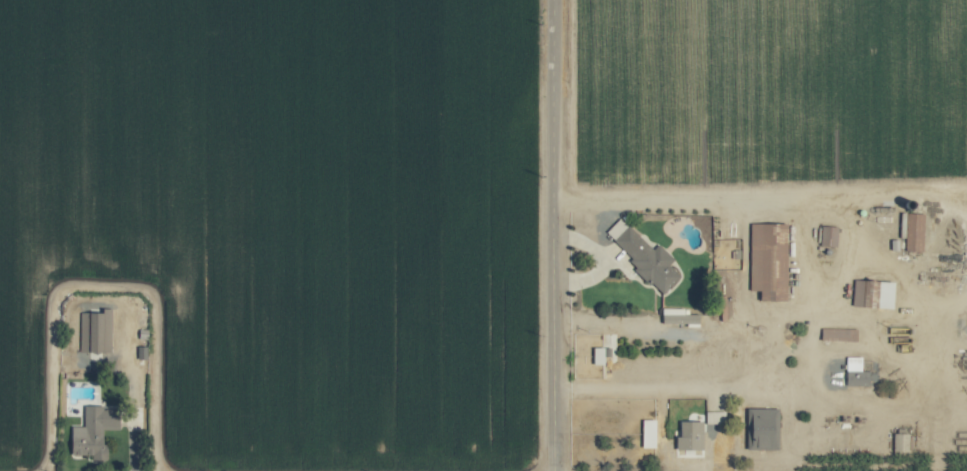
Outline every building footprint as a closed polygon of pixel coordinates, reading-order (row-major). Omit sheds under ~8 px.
[(921,214),(904,213),(902,251),(919,252),(921,214)] [(676,276),(665,265),(670,260),(654,244),(649,249),(617,218),(600,235),(659,294),(676,276)] [(782,224),(747,224),(746,291),(754,291),(754,301),(781,301),(782,224)] [(834,227),(818,226),(817,246),(833,247),(834,227)] [(849,307),(887,308),(888,282),(850,280),(849,307)] [(81,351),(102,352),(103,321),(107,321),(107,312),(82,312),(81,351)] [(599,347),(589,348),(589,365),(599,365),(599,347)] [(858,357),(842,357),(843,386),(865,385),(864,371),(858,371),(858,357)] [(122,429),(122,407),(86,406),(86,426),(74,426),(74,454),(94,455),(94,459),(107,459),(108,429),(122,429)] [(775,409),(744,409),(743,450),(774,450),(775,409)] [(703,423),(720,423),(720,411),(702,411),(703,423)] [(638,448),(651,448),(650,420),(637,420),(638,448)] [(697,422),(675,422),(676,437),(671,437),(671,450),(698,450),(697,422)]
